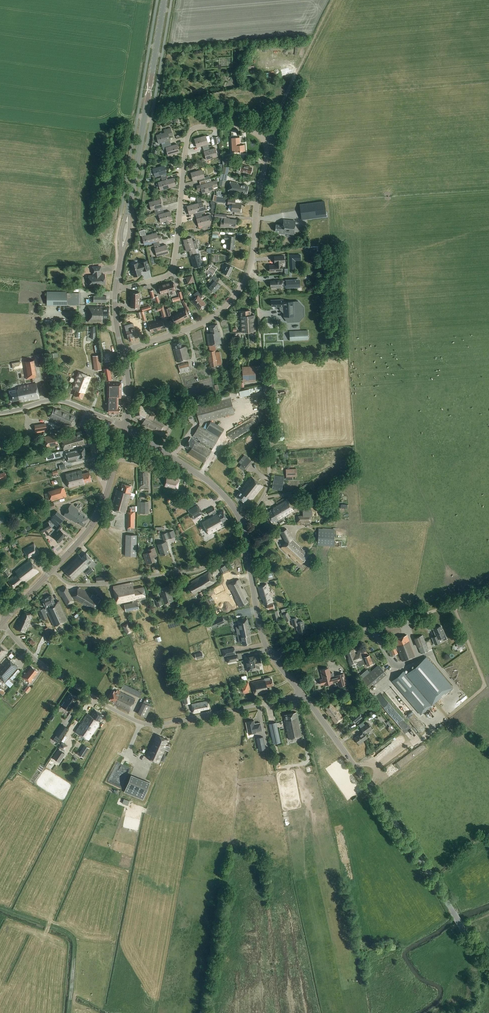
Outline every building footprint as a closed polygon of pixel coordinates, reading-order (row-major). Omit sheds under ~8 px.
[(165,133),(156,135),(158,144),(164,142),(165,145),(170,143),(170,140),(169,136),(172,135),(171,128),(164,130),(165,133)] [(206,136),(194,139),(197,147),(202,146),(203,149),(209,147),(208,144),(207,140),(210,139),(209,135),(206,136)] [(239,138),(231,138),(232,152),(245,151),(244,145),(240,145),(239,138)] [(170,143),(165,145),(162,146),(163,150),(166,149),(168,156),(179,153),(177,144),(171,146),(170,143)] [(209,147),(203,149),(204,151),(206,160),(218,156),(215,148),(210,150),(209,147)] [(224,155),(222,156),(223,165),(233,163),(232,156),(225,158),(224,155)] [(248,167),(241,165),(240,171),(247,173),(251,173),(251,172),(252,172),(252,171),(252,170),(252,168),(248,167)] [(164,166),(152,169),(155,177),(160,176),(161,178),(167,177),(166,174),(164,166)] [(204,178),(202,169),(191,173),(193,181),(199,180),(199,182),(207,180),(207,177),(204,178)] [(167,177),(161,178),(162,181),(158,182),(160,191),(176,186),(173,178),(168,179),(167,177)] [(209,179),(199,182),(200,185),(197,186),(198,191),(201,190),(202,193),(214,190),(213,188),(218,186),(216,180),(211,182),(210,179),(209,179)] [(238,183),(230,182),(228,191),(239,194),(239,193),(243,193),(247,194),(248,187),(244,186),(237,184),(238,183)] [(235,199),(228,198),(227,205),(232,205),(231,212),(236,212),(236,213),(240,213),(241,203),(235,203),(235,199)] [(163,207),(160,199),(149,202),(151,210),(154,210),(155,212),(163,210),(163,207)] [(202,202),(187,206),(189,215),(195,213),(196,216),(204,213),(203,211),(204,210),(202,202)] [(324,202),(300,205),(301,220),(326,216),(324,202)] [(163,210),(155,212),(156,215),(158,215),(161,223),(166,221),(167,224),(170,223),(169,221),(172,220),(170,211),(164,213),(163,210)] [(201,214),(196,216),(197,219),(196,219),(199,227),(210,224),(209,221),(212,220),(210,215),(202,217),(201,214)] [(224,221),(221,221),(220,227),(224,227),(235,228),(236,220),(228,219),(228,218),(224,218),(224,221)] [(289,221),(283,220),(283,225),(276,225),(275,232),(282,232),(282,233),(294,234),(295,221),(291,221),(289,221)] [(158,236),(157,233),(142,237),(144,245),(153,243),(154,245),(160,244),(159,241),(162,240),(160,235),(158,236)] [(234,237),(225,236),(224,239),(227,240),(227,245),(228,245),(227,249),(230,249),(231,251),(236,247),(234,245),(234,237)] [(192,238),(183,240),(186,252),(189,251),(190,253),(196,252),(195,249),(198,248),(196,241),(193,241),(192,238)] [(160,244),(154,245),(155,248),(157,256),(168,253),(166,245),(160,246),(160,244)] [(196,252),(190,253),(191,256),(194,268),(202,265),(199,254),(198,254),(198,252),(196,252)] [(294,267),(294,259),(301,259),(300,255),(290,256),(290,267),(290,269),(294,269),(294,267)] [(284,256),(274,257),(274,263),(275,263),(276,265),(269,266),(270,272),(282,271),(282,262),(284,262),(284,256)] [(138,263),(130,265),(134,277),(141,274),(140,271),(143,270),(143,271),(149,269),(147,261),(141,263),(138,264),(138,263)] [(233,267),(226,264),(224,267),(226,267),(223,273),(229,276),(233,267)] [(100,267),(93,267),(94,276),(88,276),(89,286),(101,285),(101,284),(105,284),(105,275),(101,275),(100,267)] [(205,272),(211,276),(212,275),(213,275),(215,272),(209,268),(209,267),(204,270),(206,270),(205,272)] [(219,280),(214,275),(210,280),(213,283),(209,287),(214,292),(220,285),(217,283),(219,280)] [(192,276),(186,277),(188,284),(194,282),(192,276)] [(287,279),(288,288),(302,287),(302,278),(287,279)] [(173,282),(166,284),(168,292),(176,290),(175,287),(174,287),(173,282)] [(166,284),(159,286),(160,291),(159,291),(160,294),(168,292),(166,284)] [(48,304),(67,304),(67,292),(48,291),(48,304)] [(193,295),(194,294),(195,298),(194,299),(193,299),(191,300),(196,306),(197,306),(200,309),(205,304),(200,298),(202,296),(198,291),(193,295)] [(131,293),(131,300),(139,300),(139,292),(136,292),(136,293),(131,293)] [(139,300),(131,300),(131,308),(136,308),(136,309),(139,309),(139,300)] [(279,300),(271,300),(271,306),(275,306),(275,307),(280,307),(283,306),(284,317),(299,316),(298,301),(283,302),(283,300),(279,300)] [(100,307),(88,307),(88,315),(89,315),(89,317),(88,317),(88,322),(102,322),(102,318),(108,318),(108,309),(105,309),(105,307),(102,307),(100,307)] [(186,309),(178,313),(182,320),(188,317),(186,312),(187,312),(186,309)] [(250,310),(245,311),(245,313),(246,313),(246,316),(247,315),(248,332),(255,331),(255,315),(250,315),(250,310)] [(245,313),(245,311),(240,311),(240,312),(239,312),(240,332),(248,331),(247,315),(246,316),(246,313),(245,313)] [(182,320),(178,313),(171,317),(172,320),(173,319),(175,324),(182,320)] [(164,320),(156,322),(158,330),(165,328),(164,323),(164,320)] [(133,321),(128,322),(129,325),(131,331),(126,332),(129,341),(133,340),(133,338),(138,337),(136,333),(135,333),(133,323),(134,323),(133,321)] [(156,322),(148,325),(148,328),(149,327),(151,332),(158,330),(156,322)] [(217,325),(209,326),(210,333),(206,334),(208,346),(209,345),(210,348),(209,348),(210,351),(208,352),(211,367),(217,366),(217,367),(223,366),(222,364),(223,364),(221,351),(216,352),(216,350),(216,344),(221,344),(220,332),(218,332),(217,325)] [(308,331),(290,332),(290,341),(308,340),(308,331)] [(181,342),(173,344),(175,349),(174,349),(177,362),(189,359),(187,352),(186,352),(186,350),(187,350),(186,346),(182,347),(181,342)] [(33,360),(23,362),(26,379),(36,378),(33,360)] [(188,363),(178,365),(180,374),(191,371),(188,363)] [(110,368),(104,369),(106,381),(112,380),(110,368)] [(92,377),(78,372),(72,388),(76,390),(74,395),(82,399),(84,393),(85,393),(92,377)] [(108,404),(109,413),(113,413),(113,414),(115,414),(115,413),(119,413),(119,407),(118,407),(118,398),(121,398),(121,383),(107,383),(107,404),(108,404)] [(18,389),(9,391),(11,401),(20,400),(21,402),(39,398),(36,384),(18,387),(18,389)] [(197,394),(198,399),(215,395),(213,390),(197,394)] [(230,397),(229,392),(208,398),(209,403),(230,397)] [(230,398),(195,407),(200,423),(235,413),(230,398)] [(150,401),(147,406),(155,411),(158,405),(150,401)] [(154,413),(140,406),(135,417),(143,421),(141,425),(162,436),(169,421),(157,415),(156,416),(154,415),(154,413)] [(59,411),(54,408),(50,417),(58,421),(60,422),(62,423),(63,423),(63,424),(71,427),(76,417),(60,409),(59,411)] [(46,424),(34,426),(36,433),(47,431),(46,424)] [(219,438),(199,426),(194,436),(198,439),(198,440),(201,441),(199,443),(190,438),(185,447),(190,450),(188,454),(204,463),(211,450),(201,444),(202,442),(212,449),(219,438)] [(85,444),(81,431),(76,433),(76,435),(70,437),(70,439),(68,439),(67,438),(64,439),(61,440),(64,450),(76,447),(76,446),(77,446),(85,444)] [(58,445),(56,434),(45,437),(47,448),(58,445)] [(65,456),(65,458),(67,458),(67,457),(76,455),(77,455),(77,454),(79,454),(85,453),(84,448),(78,450),(66,453),(66,455),(65,456)] [(65,458),(63,459),(64,463),(68,462),(68,463),(76,461),(76,459),(80,458),(80,459),(86,457),(85,453),(79,454),(77,454),(77,455),(76,455),(67,457),(67,458),(65,458)] [(245,470),(253,459),(245,454),(239,461),(242,463),(240,466),(245,470)] [(82,474),(81,470),(65,474),(69,488),(85,484),(84,483),(91,481),(91,480),(92,480),(91,478),(89,472),(82,474)] [(147,470),(140,470),(140,476),(139,476),(139,488),(148,488),(147,470)] [(240,491),(237,496),(244,502),(248,498),(251,500),(263,486),(251,476),(239,491),(240,491)] [(284,477),(274,476),(272,489),(281,490),(284,477)] [(170,479),(167,478),(165,487),(177,490),(179,480),(170,478),(170,479)] [(132,486),(122,484),(120,491),(116,490),(111,509),(125,513),(131,493),(130,492),(132,486)] [(47,500),(51,499),(51,501),(67,497),(64,488),(62,488),(62,487),(48,491),(48,493),(45,494),(47,500)] [(287,499),(278,505),(285,517),(294,511),(287,499)] [(148,502),(137,502),(137,506),(132,506),(132,509),(129,509),(129,512),(128,512),(127,532),(133,532),(133,528),(135,528),(135,513),(138,513),(138,514),(149,513),(148,502)] [(79,510),(70,505),(64,516),(71,521),(72,520),(76,523),(77,522),(83,526),(86,522),(88,519),(85,516),(86,516),(79,511),(79,510)] [(285,517),(278,505),(273,507),(274,508),(270,510),(270,511),(266,514),(272,523),(274,521),(275,523),(285,517)] [(216,511),(213,507),(207,511),(209,515),(213,513),(214,515),(202,522),(209,535),(224,526),(222,522),(227,520),(223,511),(217,514),(217,513),(216,512),(216,511)] [(51,527),(48,522),(40,527),(43,532),(51,527)] [(62,527),(60,524),(55,529),(59,532),(54,538),(60,542),(66,535),(59,530),(62,527)] [(292,540),(287,529),(281,532),(286,543),(281,548),(288,554),(289,553),(292,555),(291,557),(295,561),(297,560),(301,564),(308,556),(306,554),(305,554),(305,553),(302,550),(301,551),(299,549),(300,548),(291,540),(292,540)] [(335,531),(319,529),(317,545),(334,546),(335,531)] [(162,534),(164,540),(175,536),(173,530),(162,534)] [(136,535),(126,535),(126,556),(135,556),(136,535)] [(166,542),(158,544),(161,556),(169,553),(166,546),(167,545),(166,542)] [(40,553),(34,543),(23,550),(27,558),(33,554),(34,556),(40,553)] [(155,548),(148,550),(149,552),(144,554),(147,564),(155,561),(153,555),(156,554),(155,548)] [(81,558),(79,555),(63,569),(74,580),(88,567),(89,569),(85,572),(88,576),(94,571),(89,565),(93,561),(86,553),(81,558)] [(39,572),(30,560),(15,571),(18,575),(14,577),(13,576),(8,581),(13,588),(23,581),(24,583),(39,572)] [(219,569),(222,574),(228,570),(225,565),(219,569)] [(209,572),(191,582),(192,584),(188,586),(193,595),(198,592),(199,592),(216,582),(213,578),(210,580),(208,577),(212,575),(209,572)] [(241,585),(239,580),(228,585),(239,607),(247,602),(245,598),(247,597),(243,588),(242,589),(240,586),(241,585)] [(132,583),(113,587),(117,604),(129,602),(129,601),(131,600),(132,603),(124,605),(126,612),(139,609),(138,602),(136,603),(136,600),(137,600),(146,599),(144,587),(143,587),(134,589),(132,583)] [(270,593),(267,584),(257,587),(261,599),(263,599),(264,604),(267,603),(268,605),(267,606),(269,609),(274,608),(273,604),(272,604),(271,602),(272,602),(270,596),(269,593),(270,593)] [(74,602),(65,586),(58,590),(61,596),(62,596),(67,606),(74,602)] [(167,587),(159,589),(161,595),(164,604),(173,601),(170,592),(169,592),(167,587)] [(92,595),(79,588),(72,597),(87,607),(86,608),(88,609),(90,606),(95,608),(100,600),(92,595)] [(68,620),(59,601),(55,603),(51,595),(42,600),(46,609),(42,610),(42,609),(38,611),(42,620),(48,617),(46,613),(48,613),(54,627),(68,620)] [(226,613),(238,608),(235,599),(229,601),(231,605),(224,608),(226,613)] [(32,615),(24,611),(21,619),(19,618),(15,629),(25,633),(29,624),(28,623),(32,615)] [(223,617),(209,623),(211,628),(218,625),(218,624),(219,624),(219,623),(224,620),(223,617)] [(297,618),(291,620),(293,626),(296,626),(297,628),(299,634),(306,632),(303,621),(298,623),(297,618)] [(247,619),(238,621),(239,626),(236,627),(238,634),(250,631),(249,631),(248,628),(249,628),(247,619)] [(123,626),(127,634),(132,632),(128,623),(123,626)] [(441,626),(433,629),(436,636),(432,638),(435,645),(440,643),(438,639),(445,636),(443,630),(442,630),(441,626)] [(250,631),(238,634),(239,643),(242,642),(243,645),(251,643),(249,635),(250,635),(250,631)] [(415,656),(407,635),(395,640),(397,646),(390,649),(393,656),(398,654),(396,651),(398,650),(402,661),(415,656)] [(429,651),(422,635),(415,639),(421,654),(429,651)] [(0,645),(0,663),(1,664),(0,665),(0,678),(1,679),(4,676),(7,679),(18,667),(7,657),(6,658),(4,657),(6,655),(7,654),(6,653),(8,652),(0,645)] [(353,649),(347,652),(350,660),(348,661),(350,666),(358,663),(358,664),(358,665),(358,666),(359,667),(360,667),(361,667),(361,666),(362,665),(366,664),(367,666),(376,663),(372,658),(370,659),(369,656),(362,658),(360,653),(355,655),(353,649)] [(237,654),(226,657),(227,663),(238,661),(237,654)] [(257,655),(245,657),(247,672),(259,670),(259,666),(262,665),(260,658),(257,658),(257,655)] [(392,682),(420,715),(441,697),(441,696),(444,693),(444,694),(452,688),(426,658),(406,674),(404,672),(392,682)] [(369,689),(389,674),(381,663),(371,671),(368,669),(361,675),(363,678),(361,679),(369,689)] [(35,670),(31,667),(27,673),(26,673),(22,677),(30,683),(34,679),(33,678),(38,672),(37,671),(36,670),(35,670)] [(18,669),(10,678),(12,680),(14,678),(15,678),(20,672),(18,669)] [(321,671),(322,671),(323,676),(322,676),(323,679),(320,680),(321,685),(324,684),(325,685),(338,682),(339,687),(346,685),(344,674),(336,676),(334,677),(333,673),(330,674),(329,669),(327,670),(327,669),(323,670),(323,671),(321,671)] [(270,680),(270,677),(264,679),(264,680),(252,682),(254,695),(268,692),(267,687),(273,686),(272,680),(270,680)] [(13,684),(10,681),(11,680),(9,679),(9,680),(8,679),(5,683),(10,688),(13,684)] [(248,682),(234,685),(236,693),(250,690),(248,682)] [(121,689),(139,698),(141,692),(124,684),(121,689)] [(117,690),(116,692),(114,691),(109,700),(113,702),(113,704),(115,705),(129,712),(135,699),(117,690)] [(74,696),(70,694),(67,699),(66,698),(61,706),(69,711),(73,706),(72,706),(77,698),(76,698),(76,697),(75,696),(74,696)] [(148,717),(153,705),(145,701),(139,713),(148,717)] [(207,701),(192,704),(193,713),(200,712),(200,710),(209,708),(207,701)] [(332,703),(325,708),(327,710),(326,711),(329,716),(331,715),(332,717),(331,718),(335,724),(343,718),(332,703)] [(103,715),(95,710),(91,716),(87,714),(83,721),(84,721),(82,724),(81,724),(76,732),(88,740),(101,721),(100,720),(103,715)] [(379,710),(368,719),(370,721),(381,713),(379,710)] [(296,712),(284,715),(285,720),(284,721),(288,739),(302,736),(296,712)] [(358,712),(351,718),(355,723),(362,717),(358,712)] [(254,721),(246,722),(248,734),(262,731),(260,723),(254,724),(254,721)] [(386,723),(389,727),(388,728),(392,733),(395,730),(388,721),(386,723)] [(276,723),(269,724),(273,744),(279,743),(276,729),(278,729),(276,723)] [(368,724),(360,729),(363,732),(354,738),(359,744),(367,738),(365,734),(372,729),(368,724)] [(63,725),(53,740),(58,743),(68,728),(63,725)] [(156,735),(146,757),(158,763),(164,751),(165,751),(165,750),(166,746),(166,745),(168,740),(156,735)] [(263,737),(257,738),(260,750),(266,749),(263,737)] [(66,750),(69,744),(64,741),(60,747),(66,750)] [(89,748),(84,745),(78,754),(83,758),(89,748)] [(53,758),(59,762),(64,754),(58,750),(53,758)] [(150,783),(131,775),(124,792),(143,799),(150,783)]
